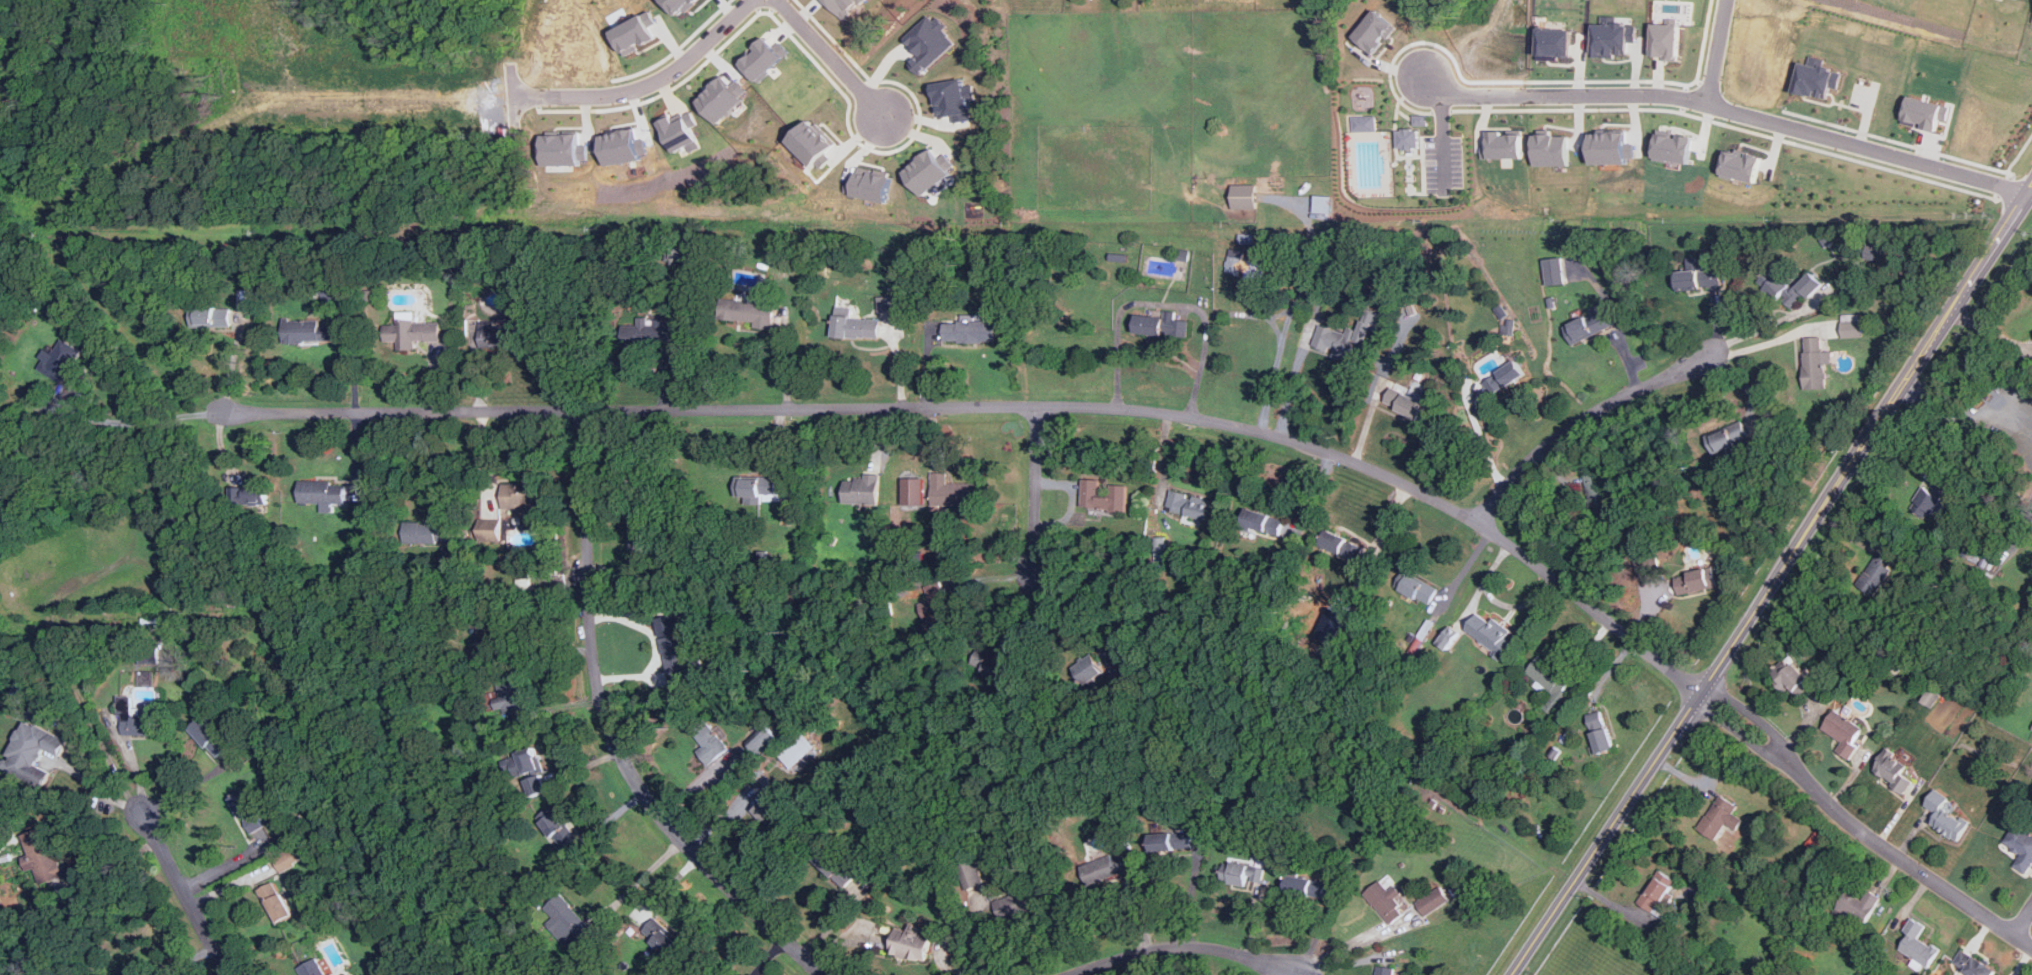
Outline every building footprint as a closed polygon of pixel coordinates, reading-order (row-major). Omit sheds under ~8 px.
[(698,0),(664,0),(681,17),(698,0)] [(863,0),(825,0),(843,19),(863,0)] [(1354,36),(1375,54),(1397,26),(1377,9),(1354,36)] [(613,30),(625,55),(663,37),(650,12),(613,30)] [(904,38),(919,54),(911,62),(922,73),(955,42),(943,30),(946,28),(931,12),(904,38)] [(1596,23),(1594,56),(1617,57),(1617,54),(1629,54),(1629,41),(1637,41),(1638,24),(1596,23)] [(1652,58),(1679,59),(1680,24),(1653,23),(1652,58)] [(1539,58),(1572,59),(1573,28),(1540,28),(1539,58)] [(779,41),(774,46),(765,36),(754,47),(755,48),(740,62),(758,81),(790,52),(779,41)] [(1794,91),(1828,99),(1830,87),(1838,88),(1842,70),(1800,61),(1794,91)] [(748,94),(739,84),(735,88),(723,76),(697,100),(718,122),(748,94)] [(933,83),(939,118),(952,115),(954,122),(972,119),(967,92),(966,92),(963,78),(933,83)] [(1950,105),(1908,96),(1902,123),(1919,127),(1937,131),(1939,118),(1947,120),(1950,105)] [(676,158),(700,147),(691,127),(697,124),(692,113),(674,122),(671,114),(659,120),(676,158)] [(1374,115),(1350,115),(1350,131),(1375,131),(1374,115)] [(1411,115),(1411,124),(1424,125),(1424,116),(1411,115)] [(834,157),(829,152),(837,144),(812,119),(790,139),(820,171),(834,157)] [(1416,148),(1416,128),(1394,129),(1394,148),(1416,148)] [(640,160),(639,153),(645,152),(643,138),(636,139),(635,129),(600,133),(604,165),(640,160)] [(1487,131),(1487,143),(1480,143),(1480,158),(1523,157),(1523,129),(1507,130),(1507,131),(1487,131)] [(1693,135),(1676,133),(1676,131),(1658,129),(1654,158),(1689,163),(1693,135)] [(1592,163),(1635,162),(1634,142),(1628,143),(1627,131),(1591,132),(1592,163)] [(543,163),(586,164),(586,144),(578,144),(578,134),(543,133),(543,163)] [(1570,165),(1570,134),(1535,134),(1536,165),(1570,165)] [(904,170),(930,202),(957,180),(949,170),(955,164),(946,154),(940,158),(932,148),(904,170)] [(1721,174),(1756,182),(1762,155),(1727,148),(1721,174)] [(894,176),(859,168),(857,178),(850,177),(846,193),(888,203),(894,176)] [(1257,209),(1257,184),(1232,184),(1232,209),(1257,209)] [(1330,195),(1315,195),(1315,217),(1330,217),(1330,195)] [(1244,250),(1230,248),(1226,271),(1240,273),(1244,250)] [(1677,274),(1679,294),(1721,290),(1719,268),(1706,269),(1705,256),(1691,257),(1692,273),(1677,274)] [(1562,257),(1545,259),(1548,285),(1565,283),(1562,257)] [(1769,284),(1796,312),(1824,284),(1813,273),(1797,290),(1780,273),(1769,284)] [(896,295),(878,296),(879,312),(896,312),(896,295)] [(728,299),(726,321),(772,325),(774,303),(728,299)] [(1566,325),(1576,344),(1616,323),(1606,304),(1566,325)] [(194,309),(193,330),(232,328),(232,309),(194,309)] [(841,314),(839,334),(884,338),(886,319),(841,314)] [(1861,337),(1861,315),(1843,315),(1843,337),(1861,337)] [(1139,316),(1138,333),(1185,336),(1186,318),(1139,316)] [(949,318),(949,341),(1001,340),(1000,317),(949,318)] [(287,342),(324,341),(323,318),(286,320),(287,342)] [(1320,323),(1312,349),(1364,365),(1377,324),(1358,318),(1353,333),(1320,323)] [(520,322),(520,348),(483,349),(483,323),(520,322)] [(624,326),(625,346),(673,344),(672,323),(624,326)] [(385,326),(443,324),(443,342),(420,343),(420,352),(403,353),(403,344),(386,345),(385,326)] [(64,335),(90,350),(76,376),(81,379),(75,390),(44,373),(64,335)] [(1806,336),(1808,387),(1829,386),(1828,335),(1806,336)] [(1485,379),(1495,396),(1529,375),(1519,358),(1485,379)] [(1393,385),(1385,405),(1422,421),(1431,401),(1393,385)] [(1707,436),(1716,460),(1759,443),(1750,420),(1707,436)] [(935,473),(934,502),(980,502),(980,483),(955,483),(953,474),(935,473)] [(1923,486),(1911,509),(1928,518),(1931,513),(1940,517),(1947,502),(1941,499),(1952,479),(1940,473),(1931,490),(1923,486)] [(737,474),(737,499),(782,499),(782,474),(737,474)] [(845,478),(846,504),(889,502),(888,476),(845,478)] [(268,477),(269,504),(231,505),(231,484),(247,484),(247,478),(268,477)] [(923,477),(903,477),(904,504),(924,504),(923,477)] [(1086,479),(1104,481),(1104,494),(1111,495),(1111,485),(1133,486),(1131,518),(1084,515),(1086,479)] [(301,506),(355,505),(354,481),(301,482),(301,506)] [(543,483),(544,533),(503,533),(502,484),(543,483)] [(1173,489),(1168,510),(1214,521),(1219,500),(1173,489)] [(1250,508),(1244,526),(1279,538),(1285,520),(1250,508)] [(401,518),(402,546),(452,544),(451,516),(401,518)] [(1333,533),(1327,551),(1362,563),(1368,545),(1333,533)] [(1165,537),(1155,537),(1155,561),(1165,561),(1165,537)] [(1634,553),(1636,573),(1659,570),(1657,550),(1634,553)] [(1874,590),(1897,562),(1883,551),(1860,579),(1874,590)] [(1675,580),(1679,596),(1717,586),(1713,571),(1675,580)] [(1412,572),(1402,589),(1429,606),(1440,588),(1412,572)] [(518,578),(519,596),(528,595),(529,599),(537,599),(537,600),(547,600),(546,587),(541,588),(541,581),(533,582),(532,577),(518,578)] [(930,600),(921,602),(926,621),(933,619),(938,637),(956,632),(942,580),(926,585),(930,600)] [(1467,630),(1502,656),(1516,638),(1481,611),(1467,630)] [(665,637),(669,674),(711,670),(705,613),(685,615),(687,635),(665,637)] [(658,618),(669,686),(684,684),(683,677),(690,676),(680,614),(658,618)] [(985,646),(1013,665),(1001,683),(973,663),(985,646)] [(1098,652),(1111,671),(1092,685),(1078,666),(1098,652)] [(1540,655),(1577,679),(1554,715),(1547,711),(1558,693),(1529,674),(1540,655)] [(1785,689),(1788,686),(1799,698),(1813,684),(1787,657),(1770,673),(1785,689)] [(524,680),(535,717),(514,724),(503,686),(524,680)] [(138,699),(138,709),(166,709),(166,735),(124,736),(124,700),(138,699)] [(1586,712),(1600,751),(1618,744),(1604,706),(1586,712)] [(1864,728),(1835,709),(1822,728),(1843,742),(1837,751),(1849,760),(1859,746),(1854,742),(1864,728)] [(195,728),(219,759),(232,749),(209,718),(195,728)] [(24,720),(73,743),(64,761),(46,753),(40,766),(55,773),(48,788),(2,766),(24,720)] [(698,731),(709,746),(697,755),(712,764),(730,750),(709,723),(698,731)] [(750,744),(760,757),(781,740),(771,727),(750,744)] [(793,769),(817,747),(805,733),(780,756),(793,769)] [(1901,774),(1908,764),(1886,749),(1871,772),(1905,794),(1913,782),(1901,774)] [(542,754),(553,790),(534,796),(523,760),(542,754)] [(1930,825),(1958,842),(1969,824),(1943,809),(1949,798),(1935,790),(1926,805),(1938,812),(1930,825)] [(235,801),(256,839),(274,829),(254,791),(235,801)] [(1740,808),(1721,795),(1697,828),(1715,841),(1728,823),(1729,824),(1740,808)] [(772,798),(791,819),(778,831),(759,810),(772,798)] [(566,851),(581,839),(559,812),(544,824),(566,851)] [(51,824),(72,881),(45,891),(24,834),(51,824)] [(2021,853),(2013,867),(2028,875),(2031,867),(2031,833),(2015,824),(2004,844),(2021,853)] [(1150,832),(1151,854),(1194,851),(1192,829),(1150,832)] [(1085,859),(1093,882),(1130,869),(1123,847),(1085,859)] [(304,862),(298,848),(274,856),(279,871),(304,862)] [(959,865),(968,890),(986,883),(977,859),(959,865)] [(1226,860),(1222,885),(1261,891),(1265,866),(1226,860)] [(828,868),(837,876),(847,870),(833,863),(828,868)] [(1290,872),(1287,892),(1326,899),(1330,880),(1290,872)] [(1674,885),(1652,876),(1640,906),(1662,915),(1674,885)] [(1365,893),(1395,925),(1409,912),(1398,901),(1404,891),(1398,885),(1393,888),(1382,877),(1365,893)] [(260,890),(277,925),(293,917),(276,882),(260,890)] [(997,898),(1004,919),(1039,908),(1032,886),(997,898)] [(1417,901),(1425,915),(1450,901),(1442,887),(1417,901)] [(1864,898),(1847,890),(1836,911),(1866,926),(1881,896),(1868,890),(1864,898)] [(566,896),(597,931),(585,942),(553,907),(566,896)] [(1926,926),(1914,920),(1897,949),(1929,967),(1939,949),(1919,938),(1926,926)] [(646,932),(685,967),(694,956),(655,921),(646,932)] [(894,953),(929,961),(937,929),(912,923),(912,933),(899,930),(894,953)] [(1969,974),(1994,974),(1996,972),(1963,949),(1953,964),(1969,974)] [(306,974),(329,974),(321,958),(302,967),(306,974)] [(1376,974),(1402,974),(1404,966),(1378,962),(1376,974)]
